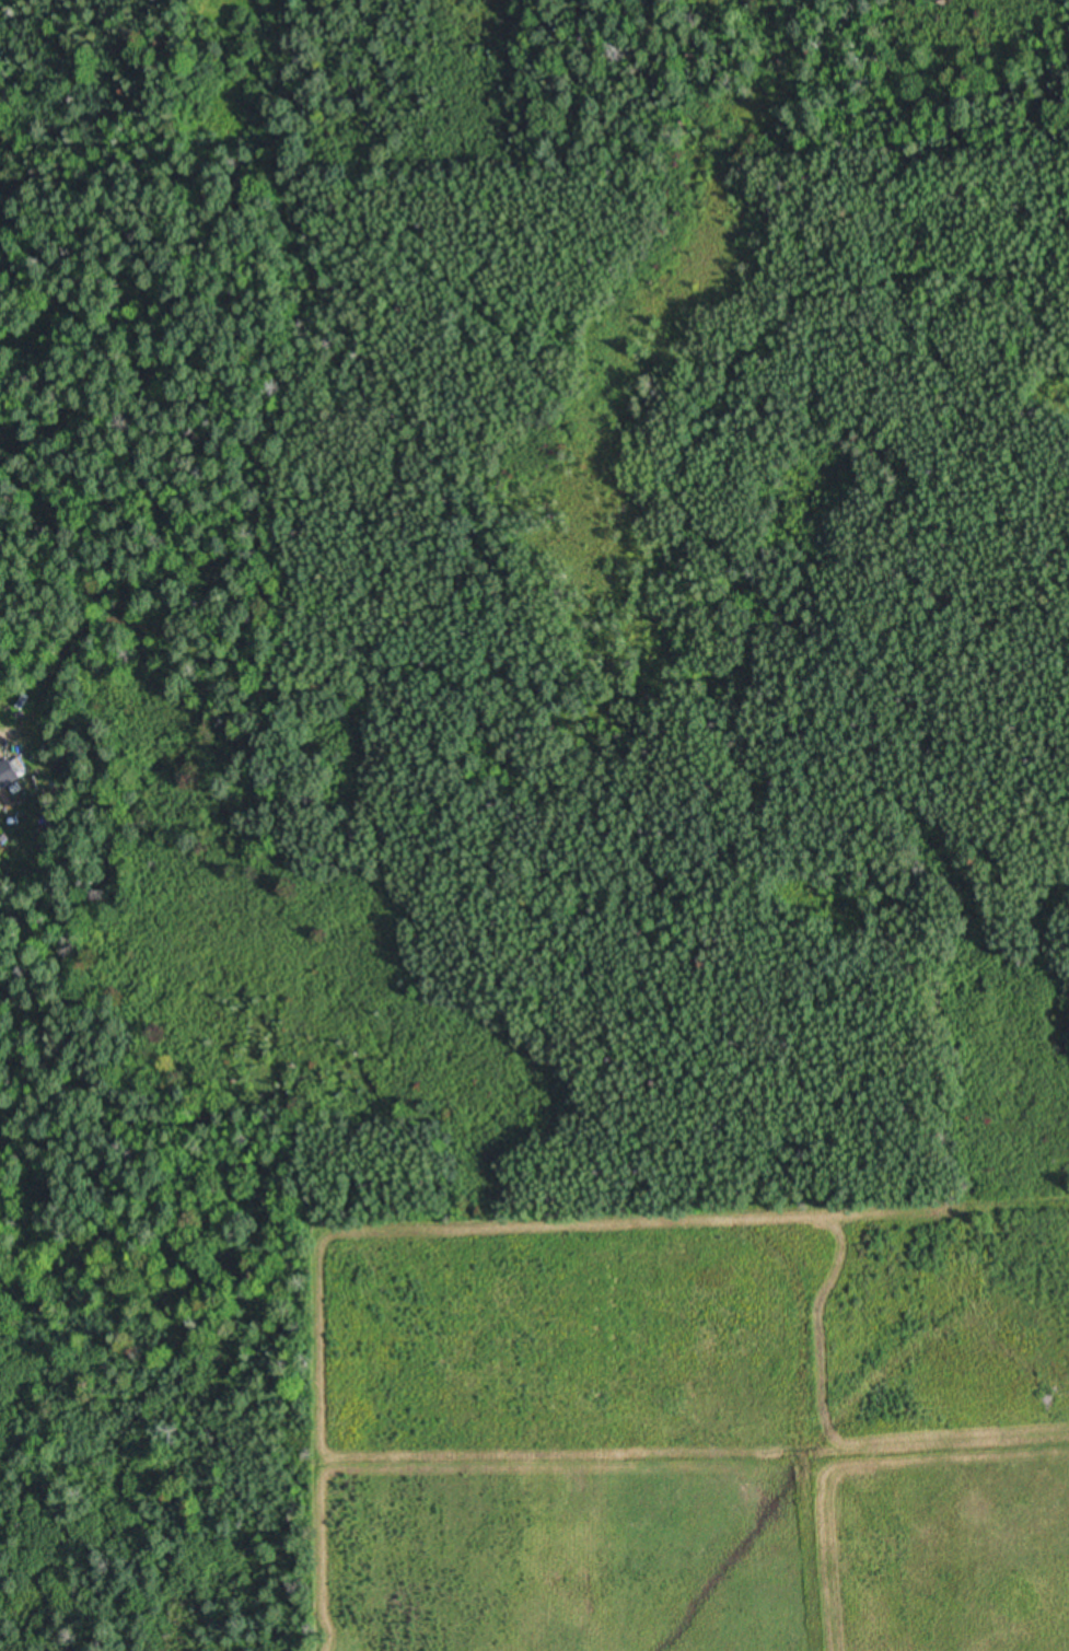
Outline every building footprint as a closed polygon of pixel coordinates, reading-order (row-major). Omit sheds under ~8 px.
[(26,781),(15,760),(0,769),(0,794),(26,781)]
